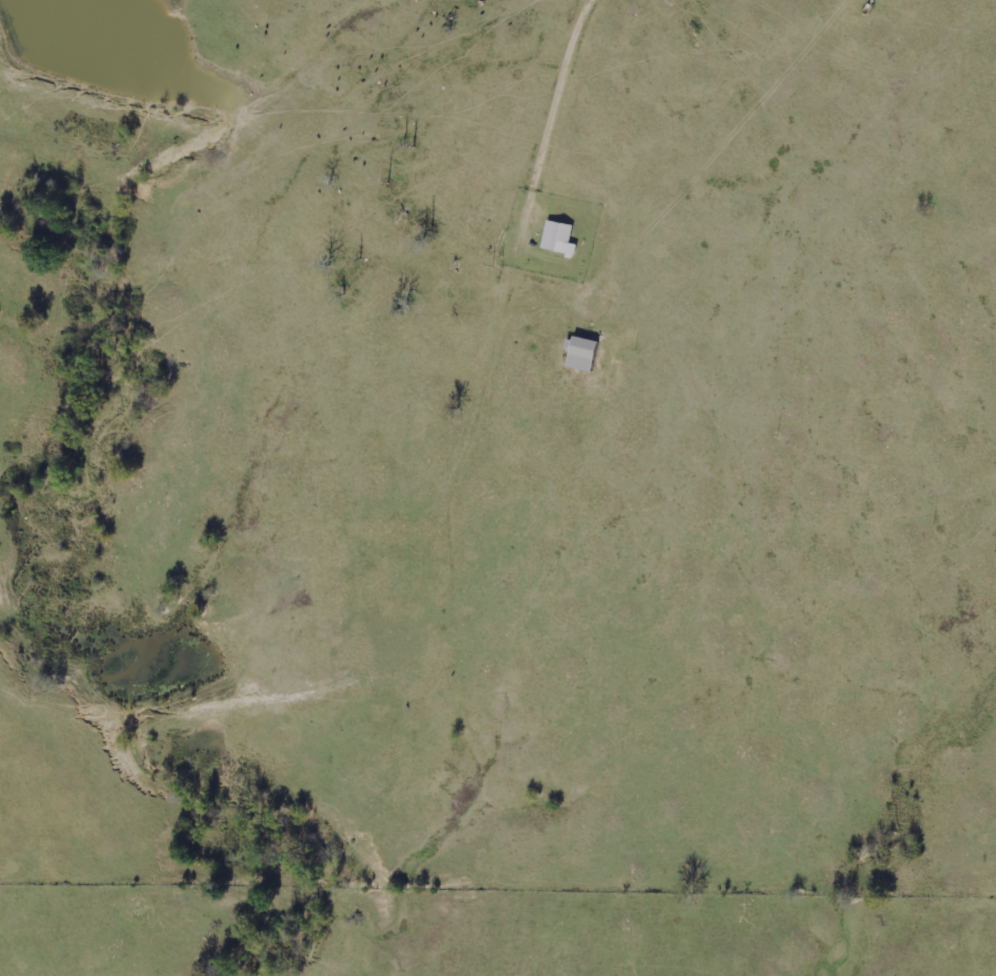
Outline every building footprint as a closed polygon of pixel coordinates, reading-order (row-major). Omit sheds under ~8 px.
[(543,248),(575,255),(578,244),(571,243),(574,225),(549,220),(543,248)] [(600,343),(570,336),(567,348),(573,350),(569,367),(593,372),(600,343)]
